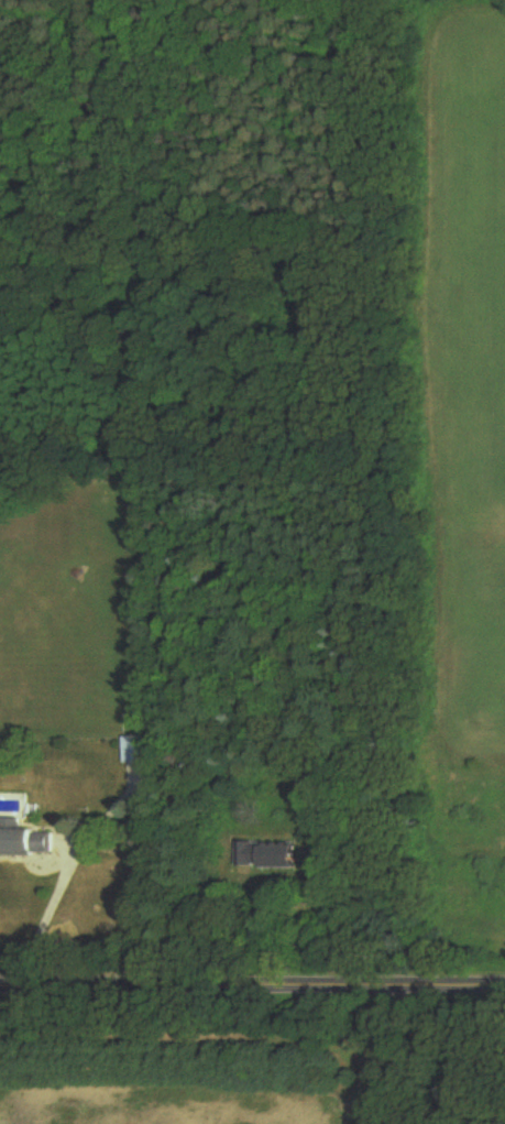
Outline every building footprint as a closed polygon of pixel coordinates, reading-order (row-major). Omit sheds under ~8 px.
[(124,738),(124,764),(144,764),(144,738),(124,738)] [(53,859),(53,833),(22,832),(22,820),(1,820),(0,839),(0,857),(53,859)] [(301,843),(238,843),(238,869),(301,869),(301,843)]
